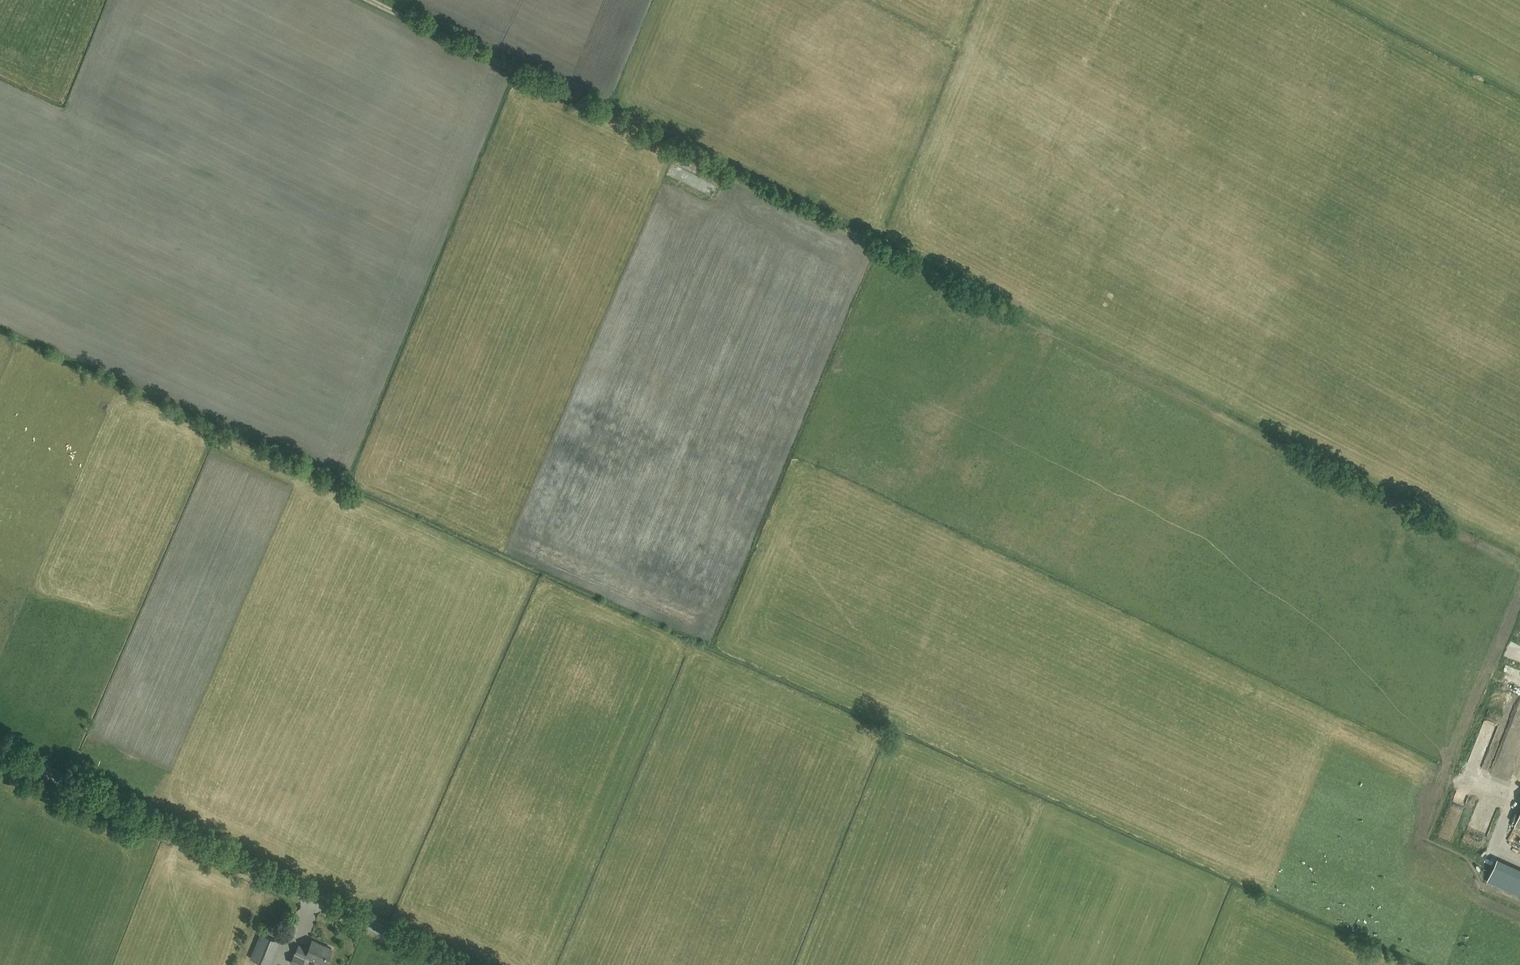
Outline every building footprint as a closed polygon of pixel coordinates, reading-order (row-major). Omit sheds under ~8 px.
[(280,942),(260,934),(250,958),(268,964),(270,964),(280,942)] [(331,948),(311,939),(307,949),(297,945),(290,962),(296,964),(300,964),(305,955),(324,963),(331,948)]
